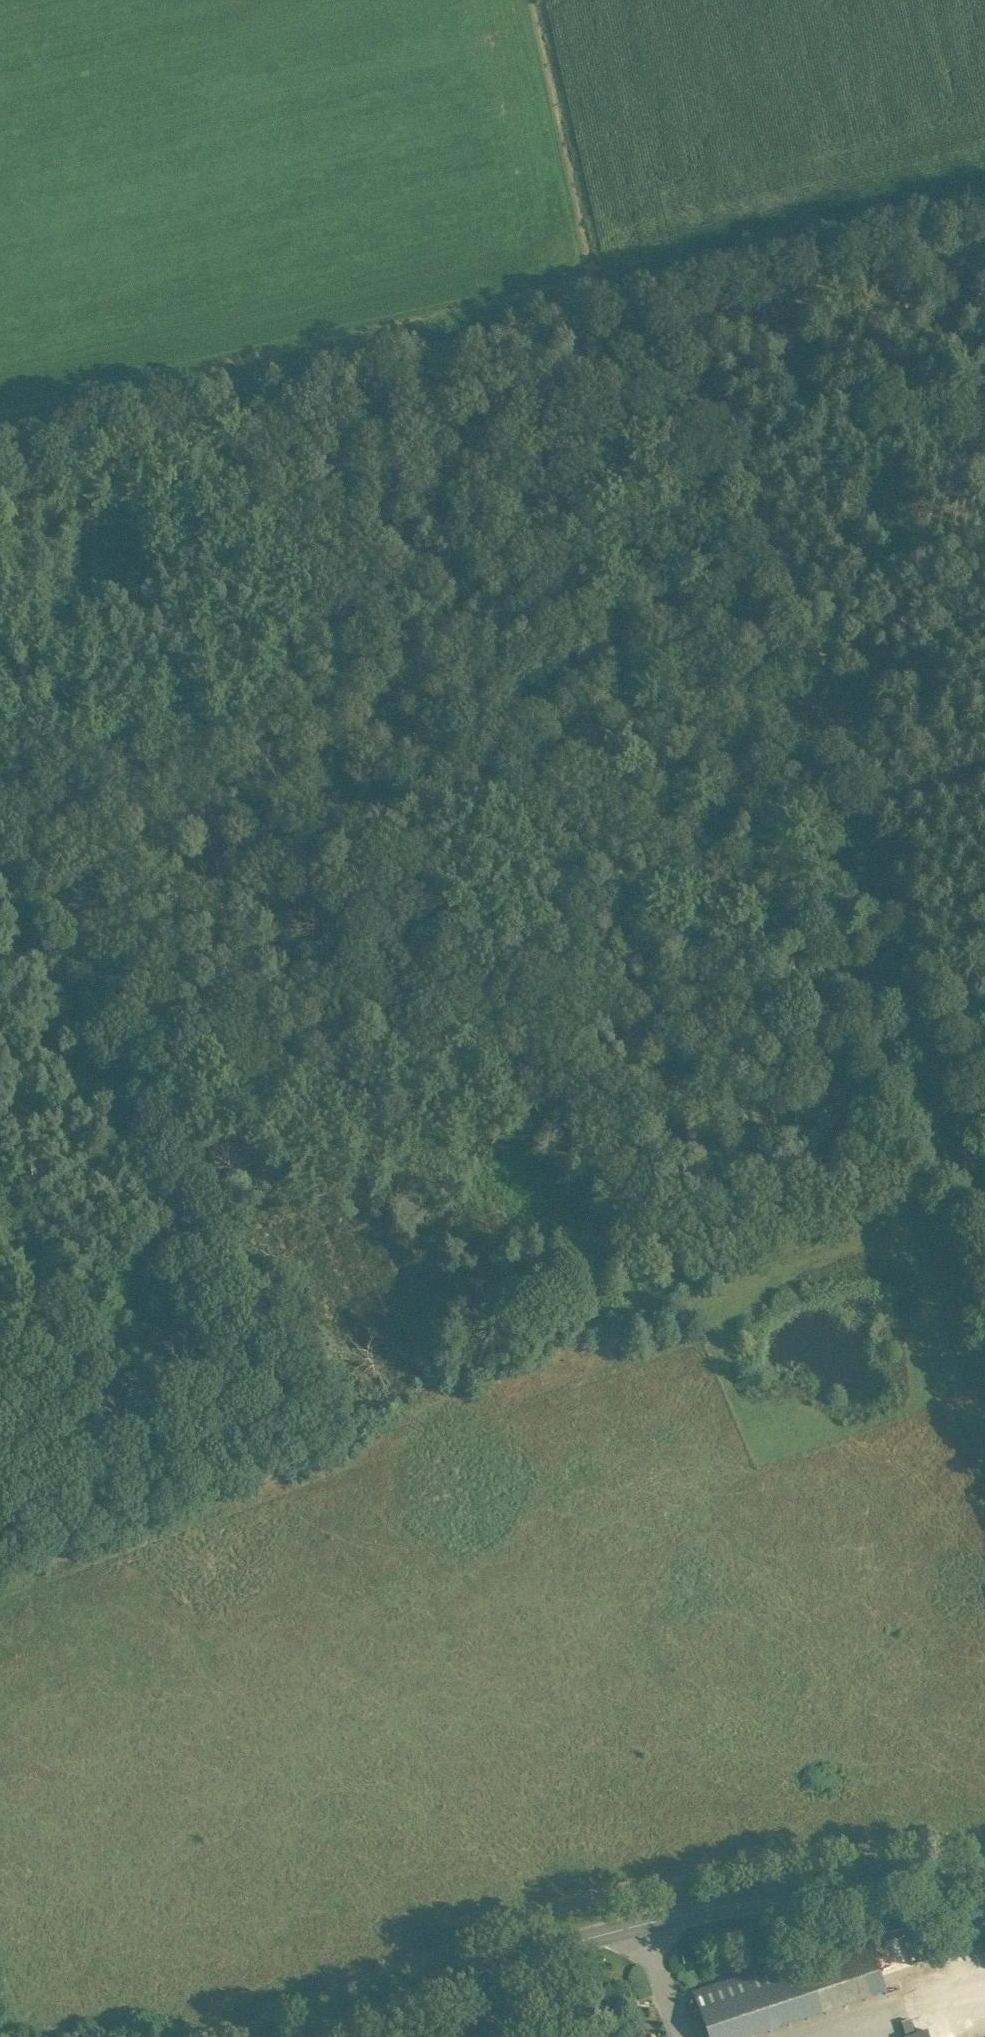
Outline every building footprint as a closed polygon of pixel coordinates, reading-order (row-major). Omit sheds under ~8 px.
[(709,2036),(755,2036),(885,1993),(866,1936),(695,1994),(709,2036)] [(903,2023),(907,2036),(932,2036),(930,2029),(914,2034),(910,2021),(903,2023)]
